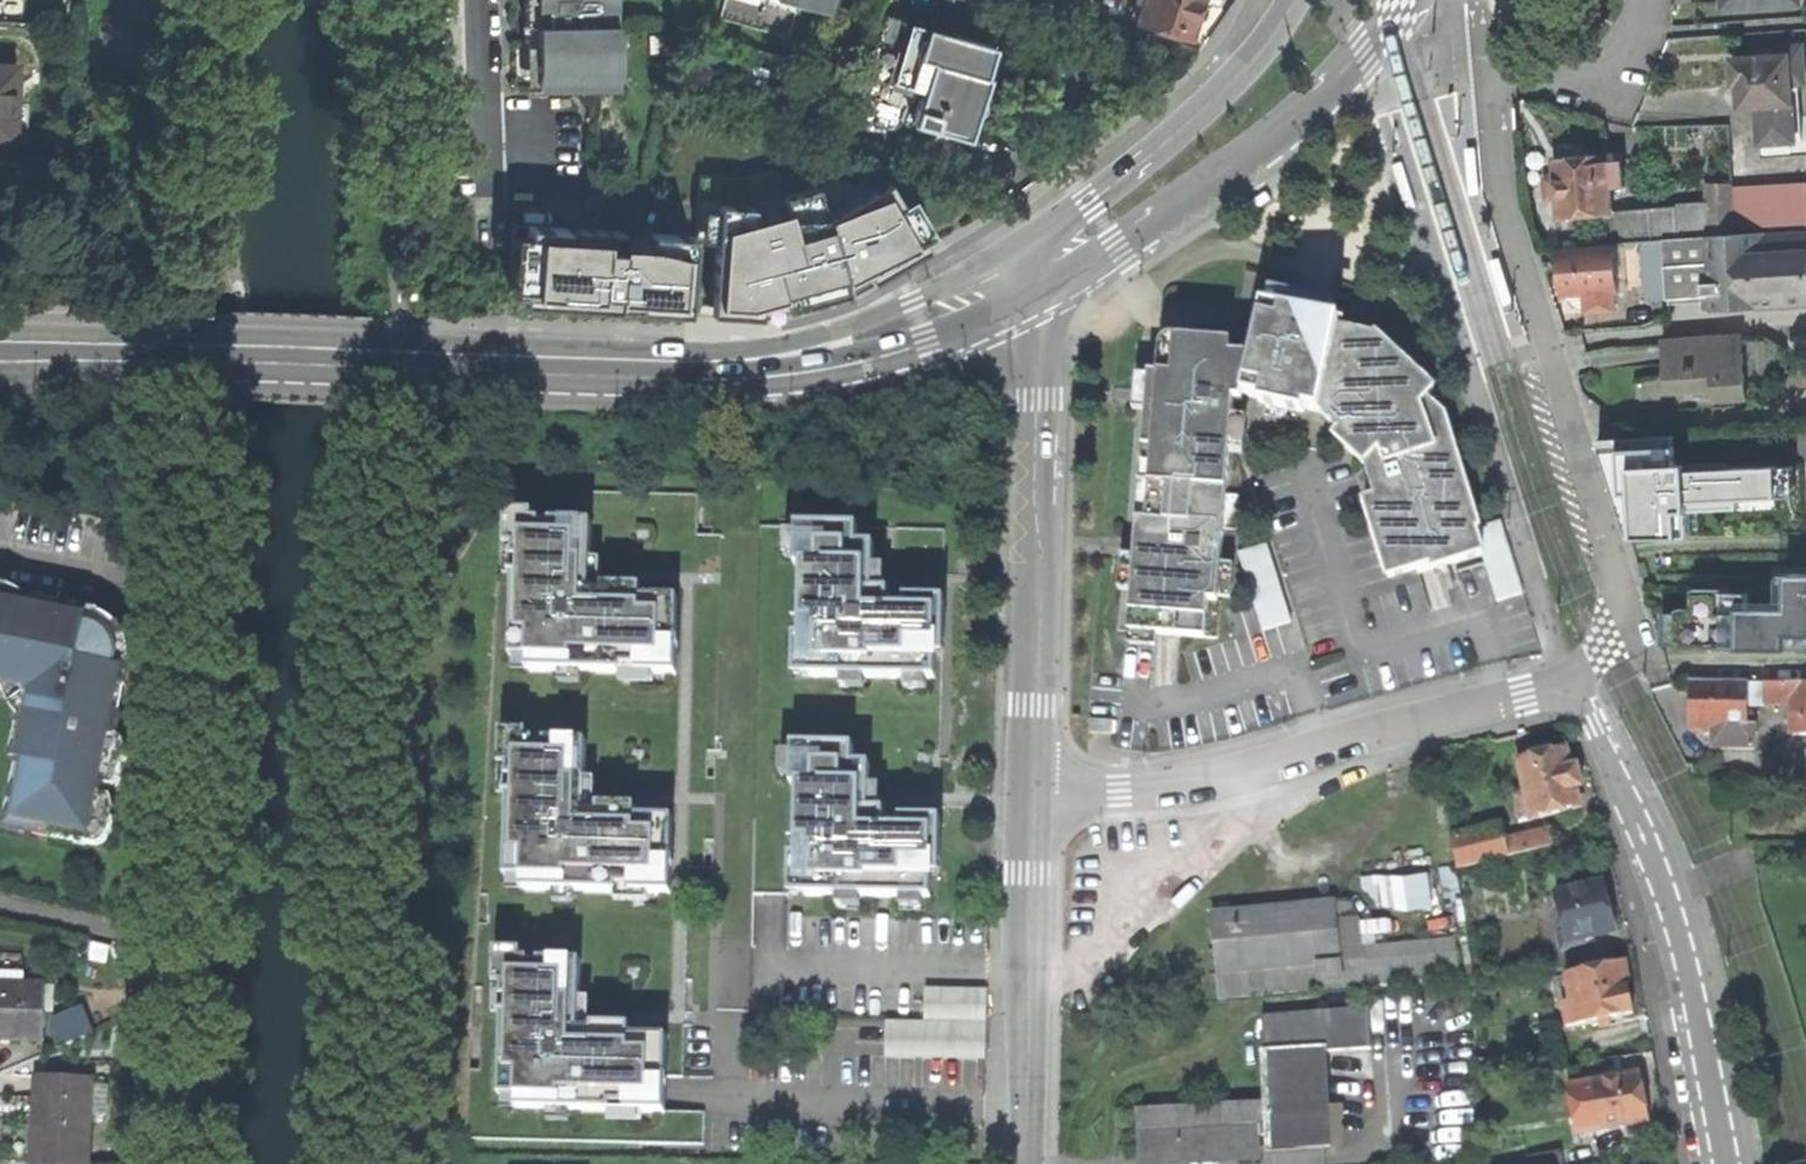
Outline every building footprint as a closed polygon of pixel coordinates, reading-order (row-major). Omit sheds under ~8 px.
[(615,86),(614,21),(609,21),(608,0),(525,0),(525,24),(536,24),(537,66),(537,89),(595,87),(615,86)] [(609,21),(614,21),(622,21),(621,0),(608,0),(609,21)] [(799,0),(797,0),(724,0),(719,19),(789,38),(799,0)] [(799,0),(829,9),(831,0),(797,0),(799,0)] [(1190,38),(1198,12),(1201,0),(1144,0),(1138,22),(1190,38)] [(883,13),(865,76),(921,92),(913,122),(970,137),(977,115),(982,113),(986,109),(987,104),(985,100),(983,97),(986,87),(989,76),(986,75),(994,45),(883,13)] [(522,67),(537,66),(536,24),(525,24),(521,24),(521,35),(522,67)] [(1801,84),(1805,84),(1803,47),(1779,49),(1779,59),(1735,62),(1736,77),(1737,88),(1742,88),(1743,110),(1759,109),(1761,147),(1805,143),(1801,84)] [(0,64),(0,139),(13,139),(13,64),(0,64)] [(1805,157),(1805,143),(1761,147),(1762,161),(1805,157)] [(1471,147),(1466,147),(1470,194),(1480,193),(1476,152),(1476,147),(1471,147)] [(1561,218),(1611,214),(1610,211),(1609,188),(1621,187),(1619,162),(1606,163),(1605,156),(1556,160),(1558,185),(1561,218)] [(1418,214),(1423,213),(1409,168),(1399,171),(1401,177),(1411,210),(1413,216),(1418,214)] [(815,177),(817,187),(826,215),(884,182),(841,169),(815,177)] [(1805,181),(1731,186),(1734,227),(1805,223),(1805,185),(1805,181)] [(817,187),(782,197),(785,209),(755,217),(751,205),(717,204),(714,237),(711,305),(710,315),(760,316),(761,304),(781,297),(785,308),(846,291),(844,280),(864,269),(870,280),(925,247),(922,241),(900,202),(889,183),(884,182),(826,215),(817,187)] [(1734,236),(1734,227),(1731,186),(1731,184),(1707,185),(1708,209),(1701,210),(1701,202),(1680,203),(1680,207),(1610,211),(1611,214),(1614,243),(1624,243),(1734,236)] [(1258,196),(1256,192),(1234,206),(1239,214),(1255,204),(1261,200),(1258,196)] [(587,208),(606,208),(605,196),(587,197),(587,208)] [(910,196),(900,202),(922,241),(932,233),(910,196)] [(621,232),(513,226),(509,293),(523,293),(522,303),(626,308),(687,312),(687,304),(690,235),(649,233),(648,244),(621,242),(621,232)] [(1734,236),(1624,243),(1627,286),(1648,286),(1648,293),(1656,300),(1714,296),(1714,310),(1779,306),(1805,304),(1805,230),(1734,236)] [(649,233),(621,232),(621,242),(648,244),(649,233)] [(694,236),(690,235),(687,304),(711,305),(714,237),(694,236)] [(1617,286),(1614,243),(1558,248),(1560,276),(1561,296),(1578,295),(1579,312),(1614,309),(1613,291),(1617,291),(1617,286)] [(1617,286),(1627,286),(1624,243),(1614,243),(1617,286)] [(857,287),(870,280),(864,269),(844,280),(846,291),(857,287)] [(1282,304),(1280,310),(1331,322),(1333,315),(1326,314),(1317,292),(1292,306),(1282,304)] [(760,316),(785,308),(781,297),(761,304),(760,316)] [(1475,528),(1479,527),(1444,416),(1426,400),(1435,391),(1378,337),(1375,339),(1339,331),(1340,325),(1331,322),(1280,310),(1263,306),(1252,357),(1231,356),(1232,344),(1171,339),(1166,341),(1162,345),(1161,350),(1159,373),(1150,375),(1150,377),(1147,411),(1143,449),(1153,450),(1148,522),(1138,522),(1136,542),(1144,542),(1143,559),(1135,558),(1133,592),(1129,632),(1156,634),(1206,638),(1209,601),(1219,602),(1224,529),(1227,495),(1230,452),(1233,418),(1235,400),(1243,401),(1244,395),(1262,399),(1305,409),(1320,413),(1342,432),(1336,439),(1349,451),(1367,468),(1376,498),(1365,503),(1389,578),(1417,568),(1431,563),(1433,569),(1482,554),(1475,528)] [(1717,403),(1748,401),(1744,340),(1666,345),(1668,372),(1669,393),(1716,390),(1717,403)] [(1134,409),(1147,411),(1150,377),(1136,376),(1134,400),(1134,409)] [(1304,415),(1305,409),(1262,399),(1260,405),(1304,415)] [(1246,419),(1233,418),(1230,452),(1243,453),(1246,419)] [(1673,438),(1599,442),(1606,468),(1675,464),(1673,438)] [(1143,449),(1138,522),(1148,522),(1153,450),(1143,449)] [(1628,539),(1690,536),(1689,511),(1739,508),(1739,499),(1779,497),(1777,466),(1731,468),(1730,461),(1675,464),(1606,468),(1612,488),(1628,539)] [(1793,465),(1777,466),(1779,497),(1795,497),(1793,465)] [(1240,496),(1227,495),(1224,529),(1238,530),(1240,496)] [(538,521),(515,520),(514,559),(519,559),(519,573),(510,573),(510,576),(513,576),(512,609),(518,609),(518,633),(528,633),(527,670),(676,673),(677,648),(672,648),(672,638),(677,638),(678,597),(638,596),(605,596),(605,590),(603,590),(589,590),(591,521),(550,521),(550,525),(538,524),(538,521)] [(1501,520),(1479,527),(1475,528),(1482,554),(1497,600),(1524,591),(1501,520)] [(857,526),(796,525),(796,565),(801,565),(800,599),(795,598),(794,621),(801,621),(800,635),(800,639),(810,639),(810,663),(810,676),(935,678),(935,641),(944,641),(945,598),(904,597),(904,604),(888,603),(888,590),(873,589),(873,582),(874,544),(857,544),(857,526)] [(1136,548),(1135,558),(1143,559),(1144,542),(1136,542),(1136,548)] [(1267,544),(1239,553),(1263,631),(1292,622),(1267,544)] [(1120,591),(1133,592),(1135,558),(1122,557),(1120,591)] [(1419,574),(1433,569),(1431,563),(1417,568),(1419,574)] [(1677,644),(1677,647),(1787,647),(1787,635),(1805,635),(1805,575),(1778,575),(1778,603),(1786,603),(1786,609),(1747,609),(1747,592),(1719,592),(1719,590),(1692,590),(1692,609),(1677,609),(1677,612),(1677,644)] [(603,586),(603,590),(605,590),(605,596),(638,596),(638,587),(617,586),(603,586)] [(97,831),(110,767),(103,766),(120,688),(128,689),(131,672),(117,669),(118,659),(114,645),(87,624),(92,612),(65,605),(63,613),(0,600),(0,688),(5,683),(20,684),(34,705),(35,713),(33,715),(31,726),(25,725),(17,762),(25,766),(13,825),(33,829),(31,835),(51,839),(53,833),(72,837),(75,827),(97,831)] [(1221,602),(1219,602),(1209,601),(1206,638),(1219,639),(1221,602)] [(1662,643),(1677,644),(1677,612),(1662,612),(1662,626),(1662,643)] [(1155,648),(1156,634),(1129,632),(1128,646),(1155,648)] [(793,663),(810,663),(810,639),(800,639),(800,635),(793,635),(793,663)] [(1787,635),(1787,647),(1805,647),(1805,635),(1787,635)] [(1754,750),(1755,727),(1747,727),(1747,702),(1747,685),(1690,684),(1690,709),(1690,728),(1714,728),(1714,750),(1754,750)] [(1747,702),(1766,702),(1766,685),(1747,685),(1747,702)] [(1766,685),(1766,702),(1793,703),(1792,717),(1792,736),(1805,736),(1805,685),(1766,685)] [(1771,708),(1772,727),(1792,726),(1791,707),(1771,708)] [(533,740),(508,739),(508,778),(514,778),(513,793),(505,792),(505,796),(507,796),(506,830),(513,830),(512,852),(522,852),(521,889),(670,893),(671,868),(667,867),(667,857),(672,857),(673,816),(633,815),(600,815),(600,810),(597,809),(584,809),(585,741),(545,740),(545,745),(533,745),(533,740)] [(852,746),(791,745),(791,785),(797,785),(796,818),(790,818),(790,841),(796,841),(796,855),(796,859),(806,859),(806,882),(805,895),(930,898),(931,860),(939,861),(940,818),(900,817),(900,823),(883,823),(884,809),(869,809),(869,803),(869,764),(852,764),(852,746)] [(1521,824),(1578,810),(1574,792),(1581,790),(1579,779),(1576,769),(1569,771),(1564,751),(1518,762),(1526,796),(1515,799),(1521,824)] [(597,805),(597,809),(600,810),(600,815),(633,815),(633,805),(613,805),(597,805)] [(1551,848),(1547,833),(1502,845),(1498,830),(1450,842),(1455,872),(1551,848)] [(789,882),(806,882),(806,859),(796,859),(796,855),(789,855),(789,882)] [(1586,870),(1554,878),(1558,897),(1555,898),(1565,936),(1557,938),(1561,953),(1587,947),(1585,940),(1613,933),(1605,902),(1601,886),(1591,889),(1586,870)] [(1371,910),(1444,904),(1441,871),(1368,877),(1371,910)] [(1219,1000),(1362,985),(1360,960),(1356,919),(1333,921),(1332,904),(1211,917),(1213,940),(1219,1000)] [(1452,953),(1360,960),(1362,985),(1455,977),(1452,953)] [(528,959),(503,958),(502,997),(508,997),(508,1012),(498,1011),(498,1014),(501,1014),(501,1049),(506,1049),(506,1071),(516,1071),(515,1109),(654,1112),(655,1076),(661,1076),(666,1076),(667,1036),(627,1035),(594,1035),(594,1028),(591,1028),(578,1028),(580,959),(539,959),(539,964),(528,964),(528,959)] [(1621,967),(1557,981),(1558,990),(1568,988),(1570,997),(1562,998),(1565,1013),(1573,1012),(1576,1029),(1632,1017),(1626,988),(1621,967)] [(46,1037),(48,986),(0,985),(0,1040),(4,1040),(4,1036),(46,1037)] [(926,987),(925,1020),(986,1022),(987,989),(926,987)] [(1323,1049),(1324,1055),(1370,1052),(1368,1013),(1260,1019),(1262,1053),(1323,1049)] [(925,1020),(886,1019),(885,1058),(985,1060),(986,1022),(925,1020)] [(591,1024),(591,1028),(594,1028),(594,1035),(627,1035),(627,1025),(610,1025),(591,1024)] [(1323,1049),(1262,1053),(1265,1111),(1266,1130),(1268,1153),(1329,1150),(1324,1055),(1323,1049)] [(660,1087),(661,1076),(655,1076),(654,1112),(665,1112),(665,1087),(660,1087)] [(1639,1076),(1593,1085),(1602,1133),(1647,1124),(1642,1097),(1639,1076)] [(34,1163),(89,1163),(91,1080),(39,1080),(39,1096),(39,1120),(35,1120),(35,1138),(34,1163)] [(1259,1153),(1258,1131),(1257,1111),(1256,1106),(1173,1111),(1136,1113),(1139,1160),(1259,1153)] [(1257,1111),(1258,1131),(1266,1130),(1265,1111),(1257,1111)] [(1530,1163),(1562,1163),(1559,1150),(1528,1156),(1530,1163)]
